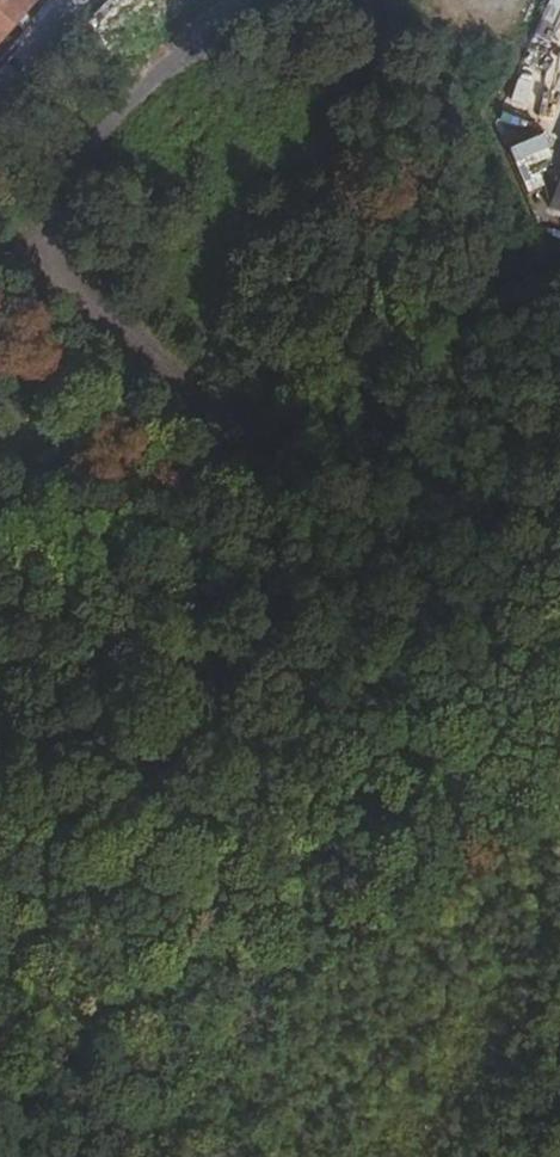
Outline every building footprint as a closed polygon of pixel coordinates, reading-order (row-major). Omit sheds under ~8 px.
[(32,3),(29,0),(0,0),(0,41),(32,3)] [(543,185),(535,162),(550,156),(541,132),(507,144),(525,192),(543,185)] [(551,205),(559,209),(559,184),(551,205)]
